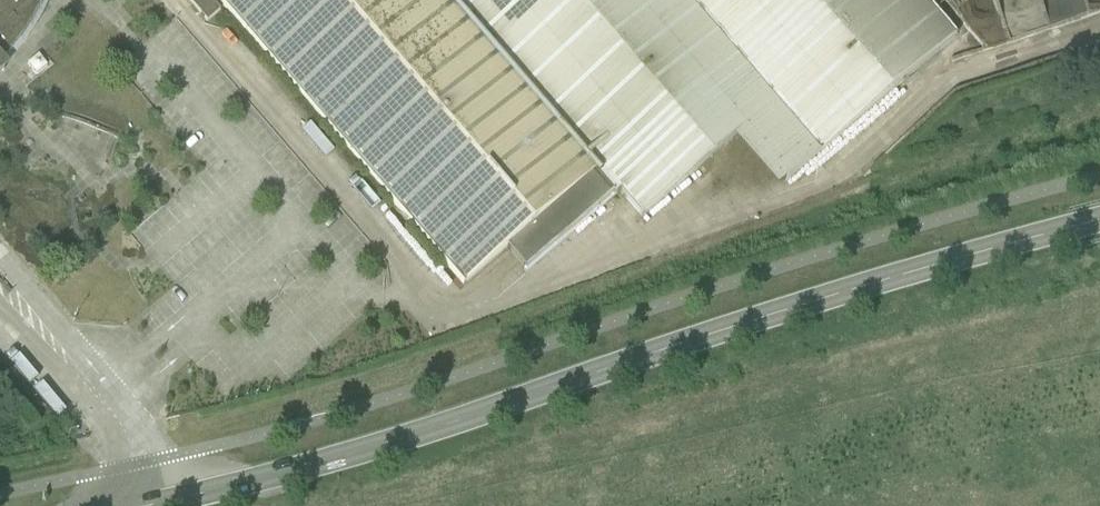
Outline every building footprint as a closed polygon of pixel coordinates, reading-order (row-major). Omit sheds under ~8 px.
[(3,72),(6,70),(1,64),(9,56),(21,41),(44,4),(40,0),(1,0),(0,1),(0,75),(3,72)] [(210,0),(188,0),(207,22),(220,11),(210,0)] [(821,158),(959,38),(926,0),(218,0),(464,285),(506,249),(525,270),(617,188),(643,217),(775,103),(821,158)] [(58,115),(121,138),(123,133),(125,123),(124,112),(119,103),(112,95),(103,90),(93,88),(83,89),(73,94),(65,101),(60,110),(58,115)]
